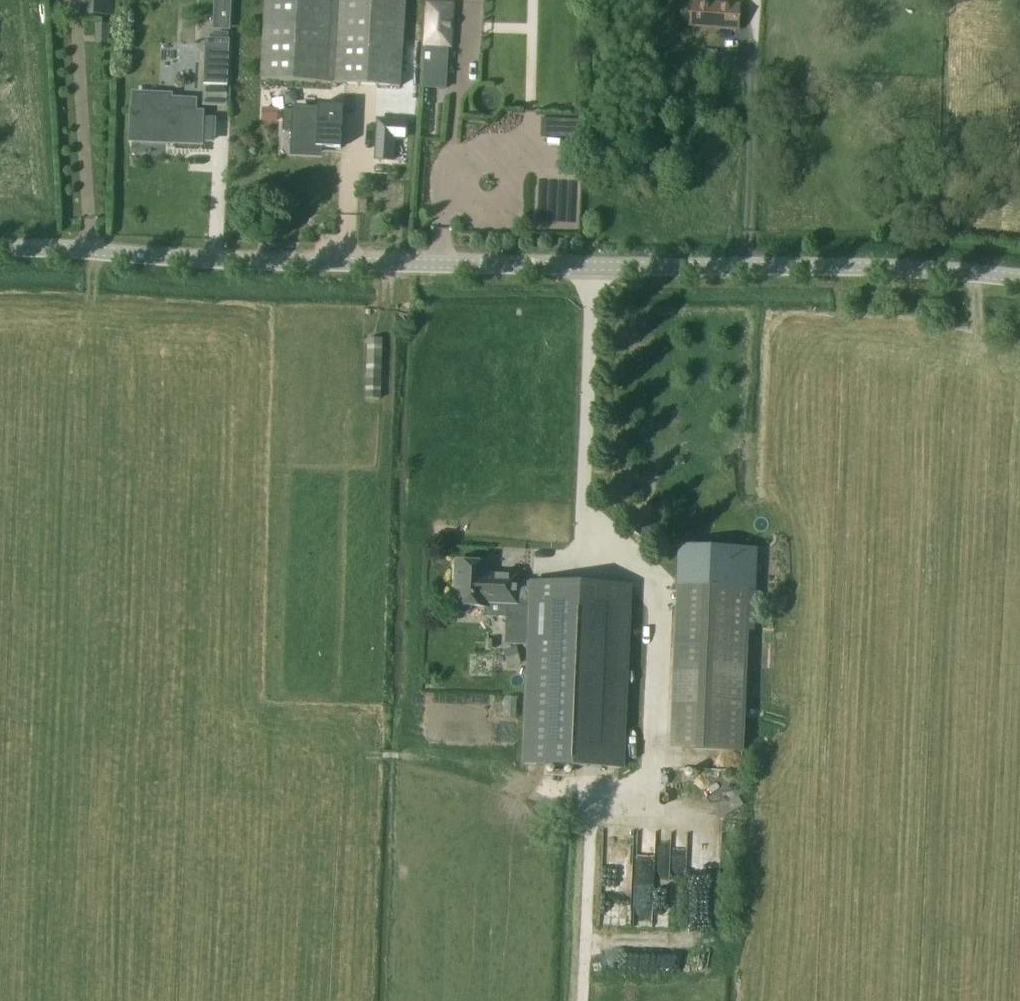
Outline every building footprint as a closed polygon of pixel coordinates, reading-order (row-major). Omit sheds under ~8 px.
[(118,0),(90,0),(89,15),(118,16),(118,0)] [(213,28),(232,29),(233,0),(213,0),(213,28)] [(261,79),(328,83),(336,83),(402,87),(407,0),(266,0),(261,79)] [(692,25),(741,29),(742,2),(709,0),(693,0),(692,25)] [(429,47),(453,49),(456,4),(428,2),(424,47),(429,47)] [(230,33),(219,33),(219,39),(207,38),(204,85),(227,86),(230,33)] [(424,47),(421,89),(444,91),(446,52),(428,51),(429,47),(424,47)] [(132,109),(130,142),(202,145),(202,141),(214,142),(216,118),(203,117),(203,112),(198,112),(199,99),(174,98),(174,93),(162,93),(134,92),(133,109),(132,109)] [(285,110),(284,132),(298,132),(297,153),(319,154),(320,148),(342,149),(344,107),(320,106),(319,112),(285,110)] [(408,121),(380,119),(377,159),(394,160),(396,137),(407,138),(408,121)] [(555,136),(572,135),(571,119),(554,120),(555,136)] [(381,396),(383,338),(368,338),(366,396),(381,396)] [(690,576),(689,588),(750,590),(752,550),(692,547),(691,547),(690,576)] [(457,562),(455,606),(459,606),(459,610),(461,612),(470,613),(472,610),(472,607),(487,608),(487,602),(509,603),(507,643),(531,644),(527,747),(526,764),(528,764),(622,768),(630,586),(534,582),(534,583),(518,583),(518,577),(489,576),(489,564),(457,562)] [(689,605),(689,610),(749,612),(750,607),(750,590),(689,588),(689,605)] [(685,699),(683,749),(743,752),(745,702),(685,699)] [(712,928),(714,836),(689,836),(687,928),(712,928)]
